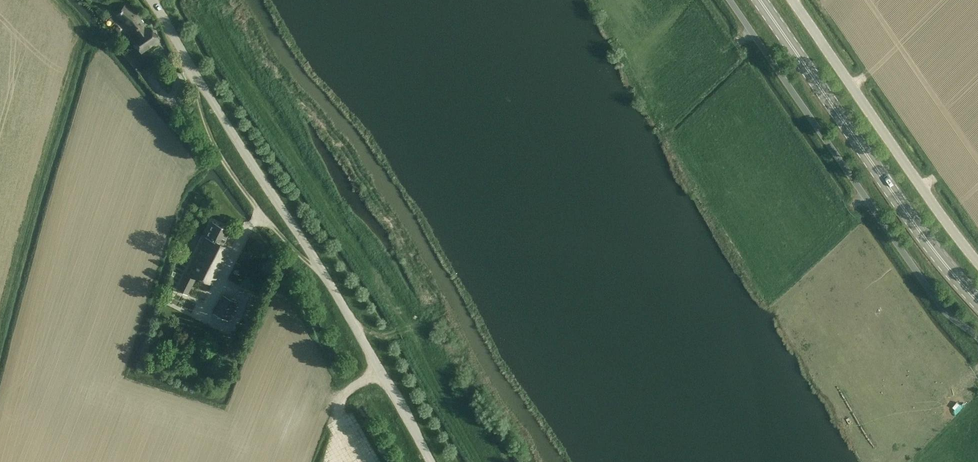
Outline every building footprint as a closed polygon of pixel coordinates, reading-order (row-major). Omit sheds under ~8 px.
[(147,29),(135,13),(123,3),(115,14),(127,22),(128,21),(133,28),(132,30),(137,37),(132,39),(141,52),(159,40),(150,27),(147,29)] [(212,285),(231,249),(223,245),(230,231),(212,222),(187,271),(178,290),(187,294),(196,276),(212,285)] [(227,320),(236,302),(223,295),(213,313),(227,320)] [(247,307),(242,318),(248,321),(254,310),(247,307)] [(219,352),(223,353),(227,345),(223,343),(219,352)]
